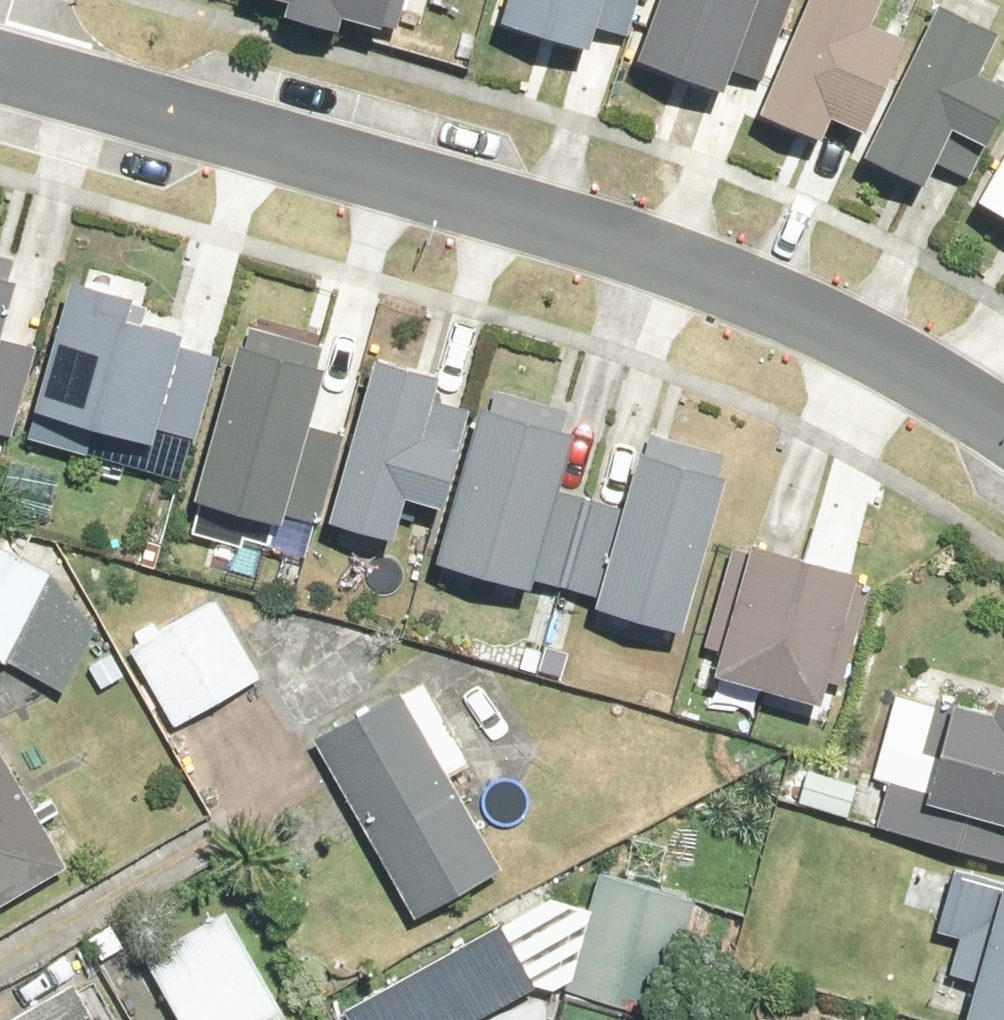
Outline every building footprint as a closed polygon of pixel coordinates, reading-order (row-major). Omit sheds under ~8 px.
[(290,12),(354,29),(359,12),(395,23),(401,0),(293,0),(290,12)] [(632,38),(643,0),(521,0),(517,13),(604,40),(608,30),(632,38)] [(766,77),(794,0),(672,0),(653,54),(741,87),(747,71),(766,77)] [(920,33),(886,21),(894,0),(815,0),(774,110),(842,135),(849,118),(884,130),(920,33)] [(1003,43),(1003,28),(949,3),(880,154),(941,181),(964,129),(1000,144),(1003,135),(1003,75),(992,70),(1003,43)] [(994,197),(1003,203),(1003,178),(994,197)] [(31,279),(15,274),(19,259),(0,254),(0,425),(23,344),(13,341),(31,279)] [(150,292),(86,273),(48,405),(165,439),(168,425),(203,435),(225,357),(196,349),(201,330),(143,312),(150,292)] [(343,355),(253,329),(205,495),(296,521),(298,514),(325,521),(351,431),(323,423),(343,355)] [(456,502),(473,443),(439,434),(456,373),(388,354),(340,520),(408,541),(422,492),(456,502)] [(572,486),(587,431),(491,403),(449,558),(581,595),(608,498),(572,486)] [(742,474),(654,450),(612,603),(699,627),(742,474)] [(850,687),(883,574),(765,541),(728,670),(834,702),(839,684),(850,687)] [(55,577),(0,551),(0,660),(73,694),(104,630),(55,577)] [(227,600),(135,651),(180,730),(271,679),(227,600)] [(477,769),(428,680),(324,738),(422,919),(508,871),(458,779),(477,769)] [(967,704),(942,800),(1003,817),(1003,714),(967,704)] [(77,864),(0,737),(0,911),(77,864)] [(989,980),(978,1018),(984,1019),(1003,1019),(1003,876),(964,864),(945,930),(971,938),(961,972),(989,980)] [(699,902),(604,875),(563,1019),(666,1019),(699,902)] [(151,956),(187,1019),(299,1019),(235,908),(151,956)] [(20,1019),(107,1019),(86,983),(20,1019)]
